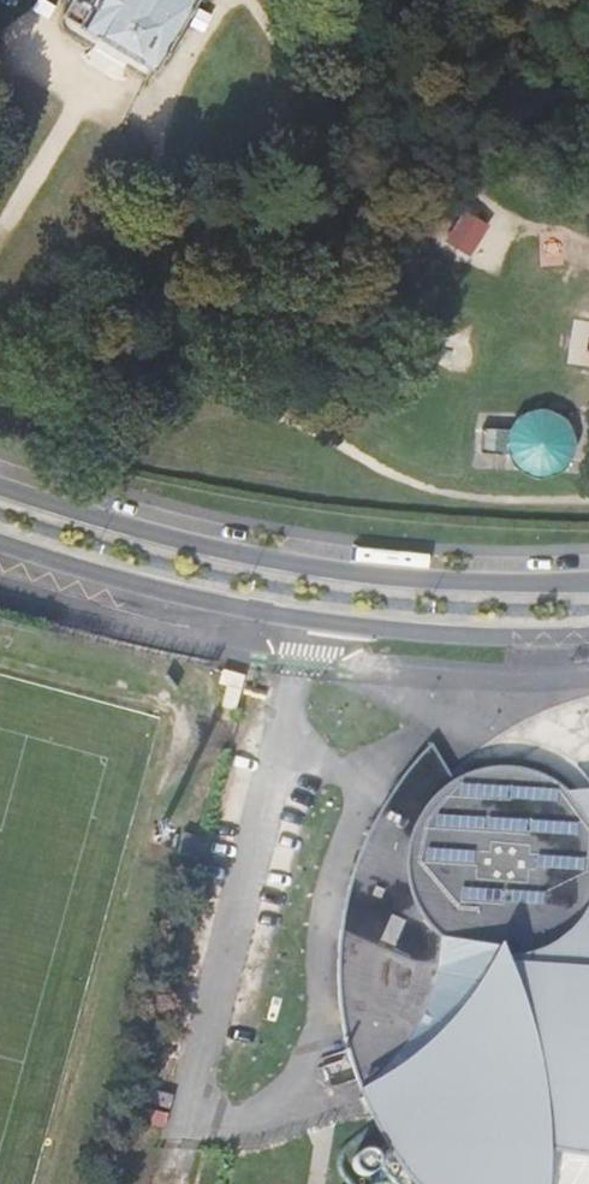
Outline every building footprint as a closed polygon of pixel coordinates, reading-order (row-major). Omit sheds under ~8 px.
[(191,0),(74,0),(73,4),(66,16),(81,25),(83,22),(152,63),(191,0)] [(490,225),(463,209),(445,241),(470,257),(490,225)] [(486,427),(486,446),(510,445),(511,470),(575,468),(574,408),(514,409),(514,426),(486,427)] [(244,688),(250,667),(235,665),(229,685),(244,688)] [(581,805),(569,792),(534,770),(532,770),(522,769),(511,768),(501,768),(491,768),(481,767),(471,770),(462,774),(452,778),(435,737),(407,766),(384,799),(365,834),(350,872),(341,911),(337,951),(338,992),(344,1031),(372,1106),(375,1112),(393,1141),(399,1148),(418,1172),(430,1183),(546,1183),(547,1177),(548,1144),(581,1150),(588,1150),(588,828),(581,805)] [(534,770),(569,792),(581,805),(588,828),(588,782),(534,770)] [(199,858),(204,836),(191,833),(185,853),(199,858)] [(377,1164),(399,1148),(393,1141),(375,1154),(374,1153),(373,1151),(371,1150),(369,1149),(367,1149),(365,1148),(363,1148),(361,1148),(358,1149),(357,1150),(355,1152),(354,1153),(353,1155),(352,1157),(351,1159),(351,1161),(351,1163),(352,1165),(352,1167),(353,1168),(355,1170),(356,1172),(358,1173),(360,1174),(362,1175),(364,1175),(366,1175),(368,1174),(370,1173),(372,1173),(373,1171),(375,1169),(376,1168),(376,1166),(377,1164)]
